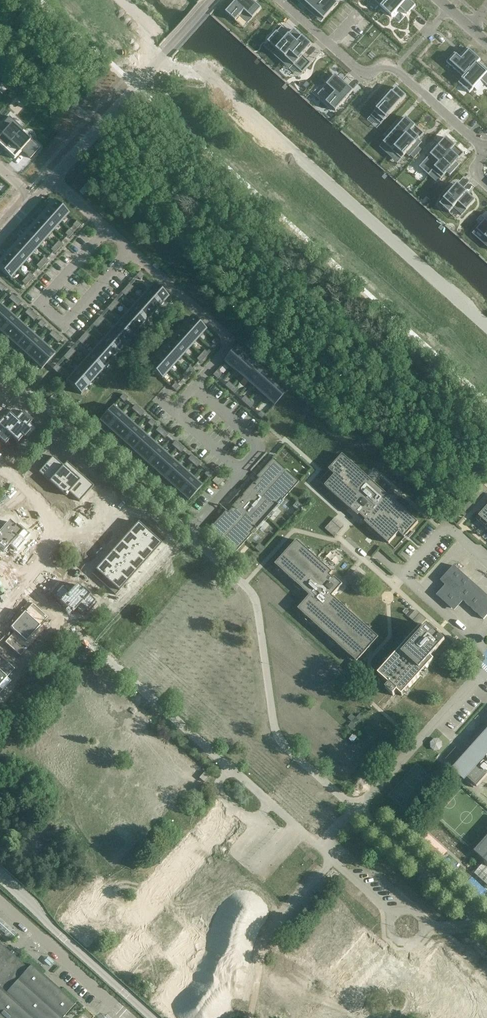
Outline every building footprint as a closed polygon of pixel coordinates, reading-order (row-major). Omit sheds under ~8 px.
[(226,12),(235,21),(240,16),(248,24),(262,9),(252,0),(237,0),(226,12)] [(308,6),(306,9),(310,12),(321,0),(302,0),(308,6)] [(310,12),(313,16),(316,13),(324,20),(338,4),(334,0),(321,0),(310,12)] [(381,7),(392,17),(400,8),(407,14),(415,5),(410,0),(387,0),(381,7)] [(277,32),(268,42),(285,58),(303,38),(294,30),(285,40),(277,32)] [(303,38),(285,58),(302,73),(311,63),(303,56),(312,46),(303,38)] [(454,53),(446,62),(455,70),(457,68),(462,72),(462,73),(465,76),(463,78),(458,83),(459,83),(480,60),(467,49),(463,53),(464,54),(464,53),(466,55),(465,56),(461,60),(458,57),(459,57),(454,53)] [(459,83),(469,93),(481,81),(486,86),(486,70),(486,68),(484,70),(482,68),(482,69),(477,64),(480,60),(459,83)] [(335,75),(322,90),(330,98),(326,102),(336,111),(353,91),(335,75)] [(379,108),(371,116),(381,125),(406,96),(396,88),(390,95),(387,92),(375,105),(379,108)] [(0,137),(0,146),(4,150),(23,129),(9,117),(0,127),(0,131),(3,134),(0,137)] [(388,138),(383,143),(392,151),(415,126),(406,118),(398,127),(395,124),(385,135),(388,138)] [(415,126),(392,151),(401,159),(406,154),(409,157),(419,146),(416,143),(424,134),(415,126)] [(23,129),(4,150),(14,159),(21,151),(30,158),(40,148),(22,132),(24,130),(23,129)] [(429,157),(419,167),(428,175),(455,146),(446,138),(435,149),(432,147),(426,154),(429,157)] [(455,146),(428,175),(429,176),(433,171),(441,179),(447,173),(450,176),(457,168),(453,166),(464,154),(455,146)] [(457,185),(440,205),(449,213),(454,208),(461,215),(462,216),(475,201),(457,185)] [(54,201),(46,209),(61,223),(69,214),(54,201)] [(46,209),(39,217),(54,230),(61,223),(46,209)] [(481,225),(485,219),(481,216),(477,221),(481,225)] [(39,217),(32,225),(47,239),(54,230),(39,217)] [(476,229),(486,239),(486,221),(485,219),(476,229)] [(77,221),(73,226),(77,229),(81,225),(77,221)] [(32,225),(25,233),(40,246),(47,239),(32,225)] [(69,230),(65,234),(69,238),(73,233),(69,230)] [(25,233),(17,241),(32,255),(40,246),(25,233)] [(17,241),(10,249),(25,262),(32,255),(17,241)] [(58,241),(54,246),(59,249),(63,245),(58,241)] [(54,246),(51,250),(55,254),(59,249),(54,246)] [(10,249),(3,257),(18,270),(25,262),(10,249)] [(0,261),(0,270),(10,279),(18,270),(3,257),(0,261)] [(44,257),(40,262),(44,265),(48,261),(44,257)] [(40,262),(36,266),(40,270),(44,265),(40,262)] [(140,272),(136,276),(140,280),(144,275),(140,272)] [(30,273),(26,277),(30,281),(34,277),(30,273)] [(26,277),(22,282),(26,286),(30,281),(26,277)] [(153,284),(146,292),(161,305),(168,297),(153,284)] [(125,288),(121,293),(125,296),(129,292),(125,288)] [(146,292),(138,300),(153,314),(161,305),(146,292)] [(12,295),(9,299),(13,303),(17,299),(12,295)] [(17,299),(13,303),(18,307),(21,303),(17,299)] [(138,300),(132,308),(147,321),(153,314),(138,300)] [(111,304),(107,309),(111,313),(115,308),(111,304)] [(132,308),(124,316),(139,330),(147,321),(132,308)] [(28,309),(25,313),(29,317),(33,313),(28,309)] [(0,318),(0,332),(1,333),(14,318),(6,311),(0,318)] [(33,313),(29,317),(34,321),(37,317),(33,313)] [(124,316),(117,324),(132,337),(139,330),(124,316)] [(191,317),(184,325),(199,338),(206,330),(191,317)] [(14,318),(1,333),(9,340),(22,325),(14,318)] [(41,320),(37,325),(42,329),(45,325),(41,320)] [(96,320),(92,325),(96,329),(100,324),(96,320)] [(117,324),(110,332),(125,346),(132,337),(117,324)] [(22,325),(9,340),(17,347),(30,332),(22,325)] [(184,325),(176,333),(191,347),(199,338),(184,325)] [(53,331),(49,335),(53,339),(57,335),(53,331)] [(30,332),(17,347),(25,354),(38,340),(30,332)] [(110,332),(103,340),(118,354),(125,346),(110,332)] [(176,333),(169,341),(184,354),(191,347),(176,333)] [(57,335),(53,339),(58,343),(61,339),(57,335)] [(82,336),(78,341),(82,345),(86,340),(82,336)] [(215,338),(211,343),(215,347),(219,342),(215,338)] [(38,340),(25,354),(33,362),(46,347),(38,340)] [(103,340),(95,348),(110,362),(118,354),(103,340)] [(169,341),(162,349),(177,363),(184,354),(169,341)] [(46,347),(33,362),(41,369),(55,354),(46,347)] [(238,347),(225,362),(233,369),(246,354),(238,347)] [(95,348),(88,356),(103,370),(110,362),(95,348)] [(162,349),(155,357),(170,371),(177,363),(162,349)] [(204,350),(200,355),(204,359),(209,354),(204,350)] [(67,353),(63,357),(67,361),(71,356),(67,353)] [(246,354),(233,369),(241,376),(255,362),(246,354)] [(200,355),(196,359),(201,363),(204,359),(200,355)] [(88,356),(81,365),(96,378),(103,370),(88,356)] [(155,357),(147,366),(162,379),(170,371),(155,357)] [(255,362),(241,376),(249,384),(263,369),(255,362)] [(56,365),(52,369),(56,373),(60,369),(56,365)] [(81,365),(73,373),(88,386),(96,378),(81,365)] [(190,367),(186,371),(190,375),(194,370),(190,367)] [(263,369),(249,384),(257,391),(271,377),(263,369)] [(186,371),(182,375),(186,379),(190,375),(186,371)] [(216,371),(213,375),(217,379),(221,375),(216,371)] [(73,373),(66,381),(81,395),(88,386),(73,373)] [(271,377),(257,391),(266,399),(279,384),(271,377)] [(228,382),(225,386),(229,390),(233,386),(228,382)] [(175,383),(171,388),(175,391),(179,387),(175,383)] [(279,384),(266,399),(274,406),(287,391),(279,384)] [(233,386),(229,390),(234,394),(237,390),(233,386)] [(123,394),(119,398),(124,402),(127,398),(123,394)] [(249,400),(245,404),(250,408),(253,404),(249,400)] [(135,405),(131,409),(136,413),(140,409),(135,405)] [(112,406),(99,421),(107,429),(121,414),(112,406)] [(140,409),(136,413),(140,417),(144,413),(140,409)] [(6,444),(12,438),(8,434),(19,423),(16,421),(9,414),(2,422),(0,420),(0,439),(6,444)] [(19,423),(8,434),(12,438),(17,443),(23,437),(24,438),(26,437),(28,438),(36,429),(31,423),(32,422),(23,414),(16,421),(19,423)] [(121,414),(107,429),(115,436),(129,421),(121,414)] [(151,419),(147,424),(152,428),(156,423),(151,419)] [(129,421),(115,436),(123,443),(137,428),(129,421)] [(159,427),(156,431),(160,435),(164,431),(159,427)] [(137,428),(123,443),(131,450),(145,435),(137,428)] [(164,431),(160,435),(164,439),(168,435),(164,431)] [(145,435),(131,450),(140,457),(153,442),(145,435)] [(153,442),(140,457),(148,465),(161,450),(153,442)] [(161,450),(148,465),(156,472),(169,457),(161,450)] [(335,475),(325,486),(389,544),(399,533),(405,537),(418,523),(342,455),(329,470),(335,475)] [(53,456),(38,472),(50,482),(58,488),(75,469),(66,462),(63,466),(53,456)] [(169,457),(156,472),(164,479),(177,464),(169,457)] [(226,511),(209,529),(235,552),(299,482),(273,459),(256,477),(258,479),(228,513),(226,511)] [(177,464),(164,479),(172,486),(185,471),(177,464)] [(75,469),(58,488),(66,496),(69,493),(79,502),(93,486),(75,469)] [(185,471),(172,486),(180,494),(193,479),(185,471)] [(193,479),(180,494),(188,501),(202,486),(193,479)] [(476,519),(486,529),(486,507),(476,519)] [(326,526),(334,535),(345,524),(336,516),(326,526)] [(4,528),(2,531),(13,541),(10,545),(17,551),(25,542),(24,540),(30,534),(21,525),(19,528),(17,526),(16,527),(10,522),(4,528)] [(138,523),(130,532),(141,543),(150,533),(147,531),(142,527),(138,523)] [(146,523),(142,527),(147,531),(151,527),(146,523)] [(4,551),(10,545),(13,541),(2,531),(4,528),(0,524),(0,547),(4,551)] [(155,531),(152,535),(156,540),(160,536),(155,531)] [(130,532),(121,542),(133,552),(141,543),(130,532)] [(150,533),(141,543),(153,553),(161,544),(156,540),(152,535),(150,533)] [(310,596),(298,609),(357,662),(379,638),(332,596),(342,585),(330,575),(332,572),(297,540),(275,565),(310,596)] [(121,542),(113,551),(124,561),(133,552),(121,542)] [(141,543),(133,552),(144,562),(153,553),(141,543)] [(113,551),(105,560),(116,571),(124,561),(113,551)] [(133,552),(124,561),(136,572),(144,562),(133,552)] [(105,560),(96,569),(101,574),(106,578),(108,580),(116,571),(105,560)] [(124,561),(116,571),(127,581),(136,572),(124,561)] [(436,594),(451,607),(460,597),(482,618),(486,613),(486,595),(453,564),(440,579),(445,584),(436,594)] [(96,569),(93,574),(97,578),(101,574),(96,569)] [(116,571),(108,580),(115,586),(119,590),(127,581),(116,571)] [(101,574),(97,578),(102,582),(106,578),(101,574)] [(353,574),(348,579),(355,586),(360,581),(353,574)] [(106,578),(102,582),(106,586),(110,582),(108,580),(106,578)] [(110,582),(106,586),(111,590),(115,586),(110,582)] [(68,583),(63,588),(87,609),(88,610),(96,601),(89,596),(90,595),(83,589),(82,590),(77,585),(74,589),(68,583)] [(115,586),(111,590),(115,594),(119,590),(115,586)] [(62,587),(54,596),(73,612),(76,608),(83,614),(87,609),(63,588),(62,587)] [(27,612),(20,620),(38,636),(45,629),(40,625),(48,617),(34,604),(33,604),(26,611),(27,612)] [(16,631),(8,639),(23,653),(35,639),(38,636),(20,620),(19,619),(12,627),(16,631)] [(420,627),(378,675),(389,685),(386,689),(393,696),(397,692),(402,696),(433,661),(435,663),(453,643),(442,633),(439,636),(427,626),(423,630),(420,627)] [(5,688),(12,680),(8,676),(15,667),(0,654),(0,683),(5,688)] [(357,717),(352,714),(348,718),(356,724),(363,715),(360,713),(357,717)] [(478,745),(476,743),(452,770),(464,780),(467,777),(477,787),(486,775),(486,735),(478,745)] [(238,975),(218,958),(202,977),(188,965),(202,947),(207,951),(216,940),(215,935),(194,918),(169,948),(149,931),(214,851),(189,831),(121,915),(136,927),(109,961),(129,977),(155,946),(180,966),(154,998),(178,1017),(187,1007),(186,1001),(199,985),(213,997),(196,1017),(230,1017),(237,1009),(221,996),(238,975)] [(474,851),(486,863),(486,836),(474,851)] [(446,852),(431,838),(424,846),(439,859),(446,852)] [(474,873),(486,885),(486,868),(483,864),(474,873)] [(394,870),(387,878),(403,892),(410,885),(394,870)] [(387,878),(380,885),(396,900),(403,892),(387,878)] [(380,885),(374,892),(390,906),(396,900),(380,885)] [(374,892),(368,899),(383,914),(390,906),(374,892)] [(413,895),(410,899),(414,903),(418,899),(413,895)] [(368,899),(361,907),(377,921),(383,914),(368,899)] [(361,907),(354,914),(370,928),(377,921),(361,907)] [(351,917),(344,925),(360,940),(367,932),(351,917)] [(438,917),(424,932),(432,940),(446,924),(438,917)] [(387,923),(384,927),(388,931),(392,927),(387,923)] [(344,925),(337,933),(353,947),(360,940),(344,925)] [(88,945),(94,939),(88,932),(81,938),(88,945)] [(454,932),(441,947),(449,954),(462,939),(454,932)] [(337,933),(330,941),(346,955),(353,947),(337,933)] [(330,941),(324,948),(339,963),(346,955),(330,941)] [(63,1017),(75,1004),(32,964),(28,969),(0,944),(0,1017),(63,1017)] [(470,946),(456,961),(464,969),(478,953),(470,946)] [(324,948),(317,956),(333,970),(339,963),(324,948)] [(317,956),(310,963),(326,978),(333,970),(317,956)] [(310,963),(303,971),(319,985),(326,978),(310,963)] [(303,971),(296,979),(312,993),(319,985),(303,971)] [(279,991),(264,1007),(273,1015),(287,999),(279,991)] [(273,1015),(277,1017),(284,1017),(295,1006),(287,999),(273,1015)] [(284,1017),(299,1017),(303,1013),(295,1006),(284,1017)]
